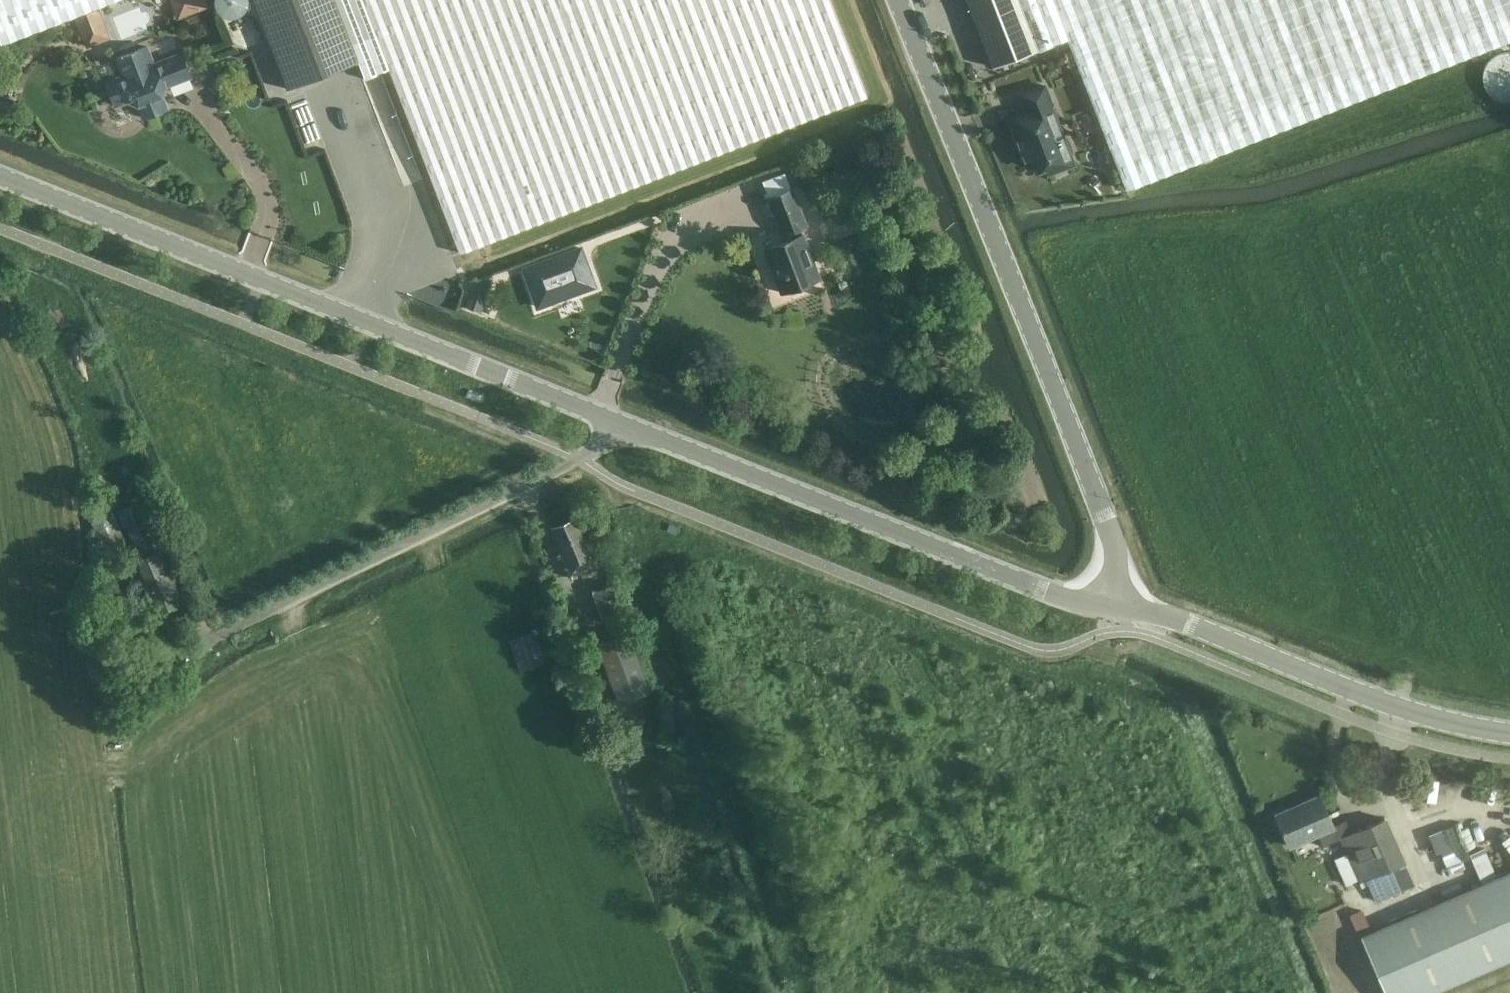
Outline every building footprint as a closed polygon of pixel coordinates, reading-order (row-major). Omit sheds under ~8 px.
[(114,0),(0,0),(0,44),(114,0)] [(191,13),(209,6),(207,0),(186,0),(191,13)] [(461,253),(868,95),(831,0),(253,0),(288,88),(360,60),(360,59),(383,51),(461,253)] [(1126,189),(1509,39),(1509,0),(967,0),(993,66),(1067,38),(1126,189)] [(139,104),(144,117),(168,108),(163,94),(167,86),(192,76),(183,52),(154,63),(147,46),(118,57),(124,75),(107,82),(116,105),(130,100),(139,104)] [(1509,55),(1503,55),(1499,56),(1491,61),(1488,65),(1485,70),(1483,74),(1483,79),(1483,84),(1484,89),(1486,93),(1489,97),(1492,99),(1497,102),(1503,104),(1506,105),(1509,104),(1509,55)] [(1010,120),(1014,131),(1028,167),(1043,161),(1046,168),(1048,173),(1074,163),(1071,158),(1051,105),(1052,105),(1045,86),(1021,95),(1028,113),(1015,118),(1010,120)] [(790,188),(785,173),(763,181),(769,197),(767,198),(769,202),(764,208),(767,216),(774,215),(782,236),(783,235),(786,241),(766,249),(772,265),(767,270),(770,277),(776,278),(782,292),(787,290),(793,295),(798,293),(799,286),(814,280),(805,255),(811,253),(804,235),(803,235),(801,228),(807,226),(793,187),(790,188)] [(131,553),(133,558),(160,548),(143,501),(118,511),(124,527),(127,525),(136,551),(131,553)] [(128,546),(113,510),(89,520),(104,556),(128,546)] [(553,528),(574,577),(597,567),(576,518),(553,528)] [(136,560),(157,611),(183,601),(161,550),(136,560)] [(622,610),(612,583),(592,590),(602,617),(622,610)] [(650,690),(628,629),(597,641),(619,701),(650,690)] [(545,661),(534,630),(509,639),(520,670),(545,661)] [(1319,796),(1277,815),(1291,846),(1318,834),(1323,846),(1341,838),(1348,853),(1328,862),(1342,893),(1362,885),(1360,881),(1366,879),(1377,902),(1415,885),(1404,862),(1385,818),(1352,833),(1346,820),(1332,826),(1319,796)] [(1429,831),(1441,865),(1485,850),(1473,816),(1429,831)] [(1387,992),(1432,992),(1509,959),(1509,872),(1362,936),(1387,992)] [(1362,936),(1372,932),(1363,910),(1350,915),(1359,937),(1362,936)]
